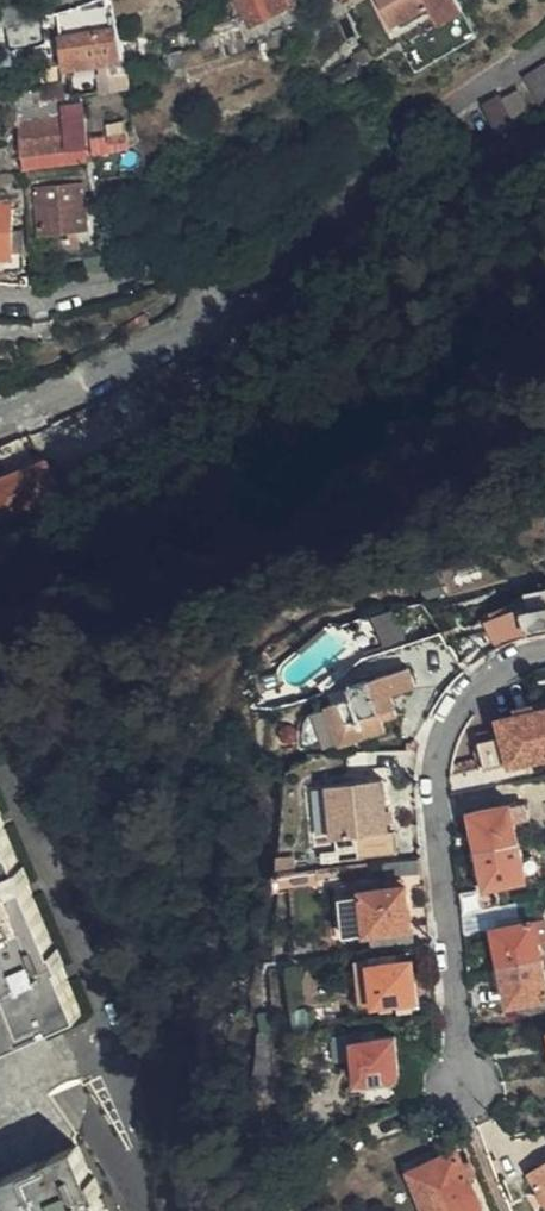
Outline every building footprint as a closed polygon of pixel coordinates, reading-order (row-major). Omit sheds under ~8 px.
[(296,0),(242,0),(254,26),(298,4),(296,0)] [(441,0),(380,0),(393,26),(441,0)] [(91,8),(96,33),(120,30),(112,1),(91,8)] [(69,9),(60,12),(62,25),(71,23),(69,9)] [(70,64),(70,68),(118,60),(126,58),(124,45),(120,30),(96,33),(65,39),(70,64)] [(124,45),(126,58),(184,45),(181,33),(124,45)] [(544,101),(544,64),(523,72),(528,84),(485,101),(496,131),(537,115),(534,105),(544,101)] [(132,93),(131,79),(129,72),(106,76),(110,94),(132,93)] [(17,109),(0,109),(0,156),(21,154),(19,119),(17,109)] [(65,114),(19,119),(21,154),(69,148),(65,114)] [(26,189),(27,199),(38,198),(44,231),(87,230),(81,187),(26,189)] [(0,271),(4,281),(17,278),(16,268),(23,267),(22,254),(24,254),(20,200),(0,201),(0,271)] [(0,469),(0,517),(140,455),(124,414),(0,469)] [(526,611),(525,607),(516,609),(498,619),(507,644),(529,634),(544,632),(544,607),(526,611)] [(469,650),(463,640),(456,643),(461,654),(469,650)] [(333,691),(340,725),(368,718),(370,730),(389,726),(387,714),(402,711),(398,691),(424,684),(420,662),(359,673),(361,685),(333,691)] [(479,768),(510,761),(544,753),(544,701),(534,703),(535,710),(500,718),(502,727),(504,737),(479,743),(476,752),(477,758),(479,768)] [(368,718),(340,725),(342,737),(370,730),(368,718)] [(479,743),(504,737),(502,727),(477,733),(479,743)] [(479,768),(477,758),(453,764),(453,765),(452,774),(479,768)] [(452,779),(453,796),(485,789),(479,768),(452,774),(452,779)] [(387,832),(382,778),(328,781),(333,837),(342,836),(342,851),(328,852),(329,860),(398,852),(397,832),(387,832)] [(471,813),(479,851),(519,844),(516,825),(528,823),(524,802),(471,813)] [(479,851),(485,888),(527,880),(519,844),(479,851)] [(52,997),(0,885),(0,1022),(52,997)] [(412,927),(408,886),(367,889),(365,893),(343,894),(347,931),(412,927)] [(460,893),(462,914),(491,908),(499,907),(496,891),(486,891),(485,888),(460,893)] [(491,908),(462,914),(464,935),(495,929),(491,908)] [(503,969),(542,961),(544,961),(544,919),(495,929),(499,952),(503,969)] [(499,952),(495,952),(498,969),(503,969),(499,952)] [(418,1000),(414,961),(400,961),(399,956),(361,958),(363,1004),(418,1000)] [(503,969),(506,987),(510,1007),(516,1005),(544,1000),(544,975),(542,961),(503,969)] [(503,969),(498,969),(501,988),(506,987),(503,969)] [(516,1005),(518,1013),(544,1007),(544,1000),(516,1005)] [(401,1075),(397,1035),(377,1035),(375,1028),(356,1029),(358,1076),(362,1077),(363,1087),(398,1085),(398,1075),(401,1075)] [(338,1056),(354,1055),(353,1029),(337,1029),(338,1056)] [(12,1210),(90,1210),(50,1126),(0,1150),(0,1186),(12,1210)] [(324,1135),(312,1138),(316,1150),(327,1146),(324,1135)] [(464,1145),(458,1148),(471,1176),(477,1173),(464,1145)] [(458,1148),(412,1170),(431,1210),(488,1210),(471,1176),(458,1148)] [(530,1171),(544,1198),(544,1163),(530,1171)]
